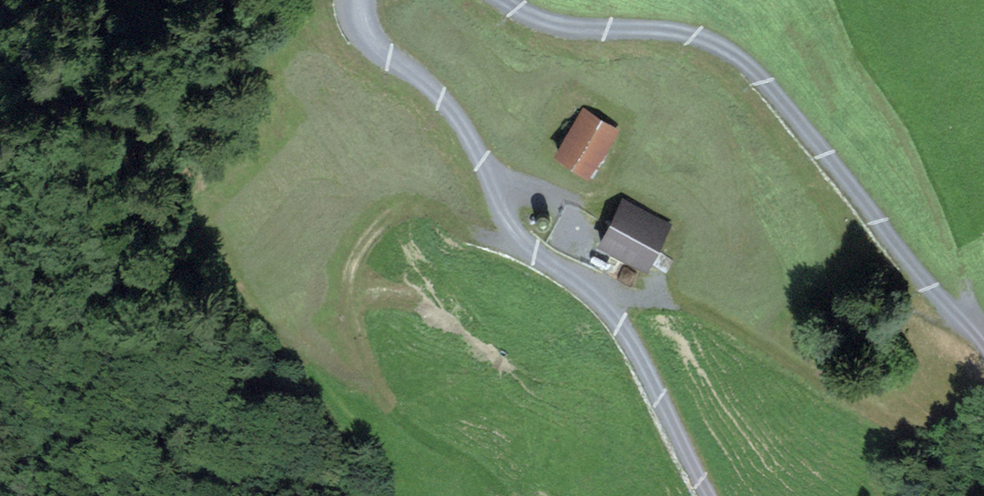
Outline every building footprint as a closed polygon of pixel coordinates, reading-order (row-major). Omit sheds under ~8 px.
[(574,129),(559,151),(592,174),(595,170),(608,152),(602,148),(616,129),(585,107),(571,127),(574,129)] [(669,226),(622,202),(597,249),(644,273),(669,226)]
